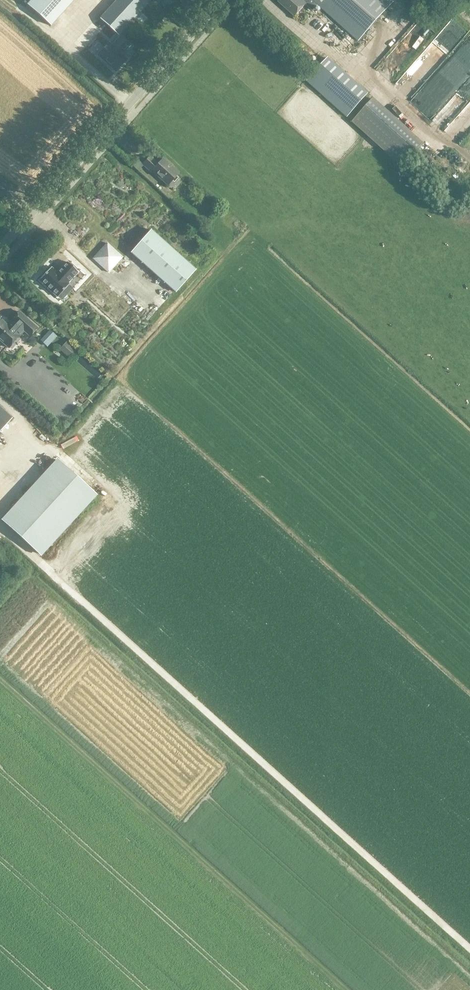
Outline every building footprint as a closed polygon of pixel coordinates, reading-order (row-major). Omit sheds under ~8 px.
[(28,4),(51,26),(74,0),(31,0),(28,4)] [(118,35),(150,0),(116,0),(100,19),(118,35)] [(172,1),(171,0),(155,0),(165,9),(172,1)] [(305,5),(306,4),(301,0),(280,0),(279,1),(295,16),(305,5)] [(306,4),(312,10),(318,4),(359,41),(394,1),(392,0),(301,0),(306,4)] [(124,52),(129,46),(120,37),(112,46),(109,43),(98,56),(116,72),(127,59),(121,54),(124,51),(124,52)] [(433,39),(396,86),(412,99),(449,53),(433,39)] [(328,57),(323,63),(307,81),(347,117),(369,93),(328,57)] [(424,143),(374,99),(353,122),(403,167),(424,143)] [(150,156),(143,164),(151,172),(152,171),(168,185),(179,173),(163,159),(159,164),(150,156)] [(143,164),(138,160),(134,165),(138,169),(143,164)] [(151,230),(131,252),(176,292),(196,270),(151,230)] [(108,273),(123,257),(107,242),(92,258),(108,273)] [(41,275),(45,270),(47,271),(51,267),(44,261),(34,273),(40,278),(42,276),(41,275)] [(51,267),(39,280),(58,297),(69,284),(68,283),(78,272),(67,262),(57,273),(51,267)] [(9,349),(20,337),(19,336),(23,331),(30,337),(38,328),(19,312),(12,320),(14,322),(9,327),(1,320),(0,322),(0,341),(9,349)] [(47,347),(57,336),(50,329),(40,340),(47,347)] [(69,357),(76,349),(66,341),(59,349),(69,357)] [(11,419),(0,409),(0,431),(11,419)] [(57,461),(2,521),(40,555),(95,495),(57,461)]
